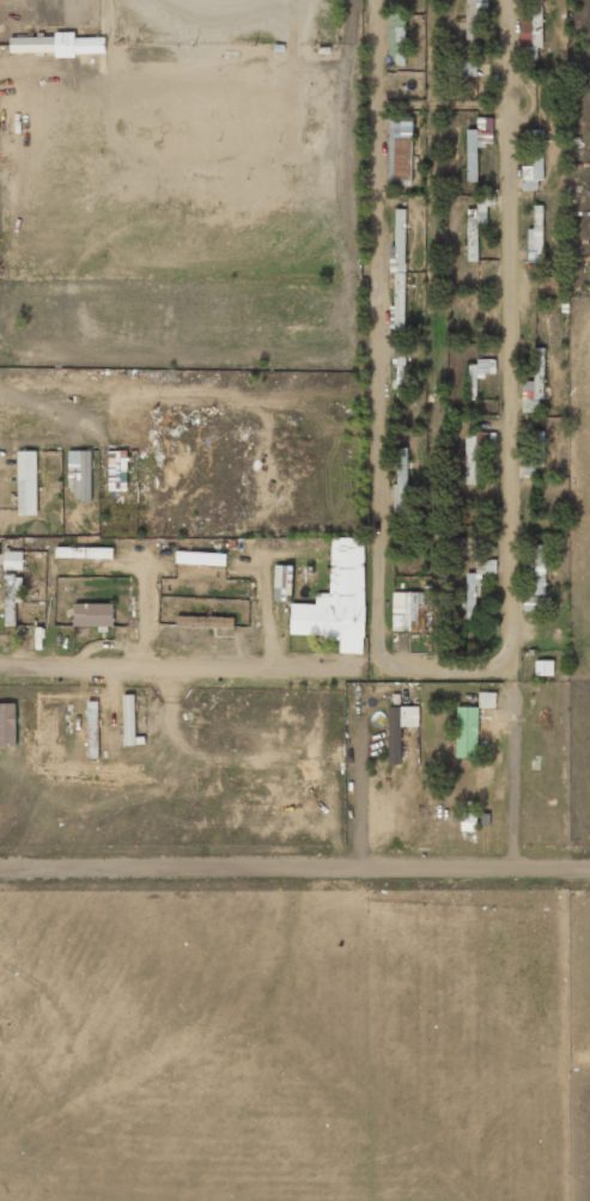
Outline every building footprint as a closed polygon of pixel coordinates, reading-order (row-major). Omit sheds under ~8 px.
[(466,40),(478,40),(478,12),(489,12),(489,0),(466,0),(466,40)] [(538,60),(538,48),(542,48),(542,11),(533,11),(533,21),(521,21),(521,60),(538,60)] [(406,13),(392,13),(390,65),(404,65),(406,13)] [(11,36),(11,53),(56,52),(56,55),(105,54),(105,37),(75,38),(75,35),(11,36)] [(476,62),(453,62),(454,77),(477,76),(476,62)] [(466,129),(467,182),(478,182),(477,145),(493,145),(493,117),(477,117),(477,129),(466,129)] [(388,184),(411,185),(413,122),(390,121),(388,184)] [(528,261),(542,261),(543,216),(534,215),(534,228),(528,228),(528,261)] [(543,294),(561,293),(561,277),(543,277),(543,294)] [(523,412),(539,412),(539,399),(545,399),(544,348),(535,348),(535,380),(522,381),(523,412)] [(405,388),(406,358),(394,357),(393,388),(405,388)] [(495,375),(496,361),(468,361),(468,400),(476,400),(477,375),(495,375)] [(466,434),(465,484),(476,485),(476,445),(495,446),(495,434),(466,434)] [(409,517),(407,447),(397,448),(397,466),(398,466),(399,483),(392,483),(393,518),(409,517)] [(92,451),(69,450),(68,488),(74,489),(74,501),(91,501),(92,451)] [(37,451),(18,451),(18,515),(38,515),(37,451)] [(109,491),(129,490),(128,451),(109,451),(109,491)] [(365,538),(331,537),(331,593),(316,593),(316,604),(291,603),(291,634),(322,635),(322,639),(340,640),(340,653),(363,653),(365,538)] [(476,538),(453,537),(452,555),(475,556),(476,538)] [(547,546),(536,545),(535,562),(533,562),(532,595),(545,595),(547,546)] [(114,558),(114,548),(56,547),(56,558),(114,558)] [(23,551),(5,551),(5,570),(22,570),(23,551)] [(176,563),(226,565),(226,553),(176,551),(176,563)] [(275,589),(291,589),(292,565),(275,565),(275,589)] [(478,619),(479,574),(468,573),(466,619),(478,619)] [(15,601),(23,601),(22,575),(5,575),(6,626),(16,625),(15,601)] [(424,592),(392,592),(393,631),(425,631),(424,592)] [(74,626),(113,627),(114,604),(75,603),(74,626)] [(177,627),(234,629),(234,617),(177,615),(177,627)] [(554,660),(536,660),(536,675),(554,675),(554,660)] [(457,707),(456,758),(478,758),(479,720),(485,720),(485,708),(495,708),(496,693),(479,693),(479,707),(457,707)] [(419,707),(401,706),(400,726),(418,726),(419,707)] [(401,765),(400,733),(388,733),(389,765),(401,765)] [(477,813),(462,813),(462,831),(477,831),(477,813)]
